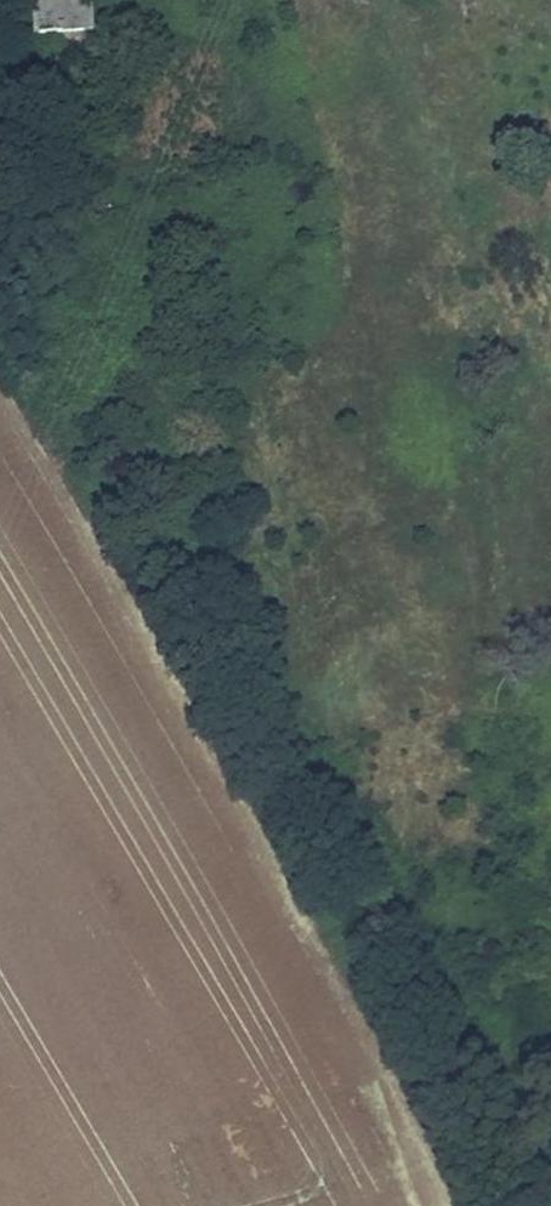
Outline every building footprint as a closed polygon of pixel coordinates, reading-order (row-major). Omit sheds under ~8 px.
[(44,33),(97,27),(94,0),(40,0),(44,33)]
